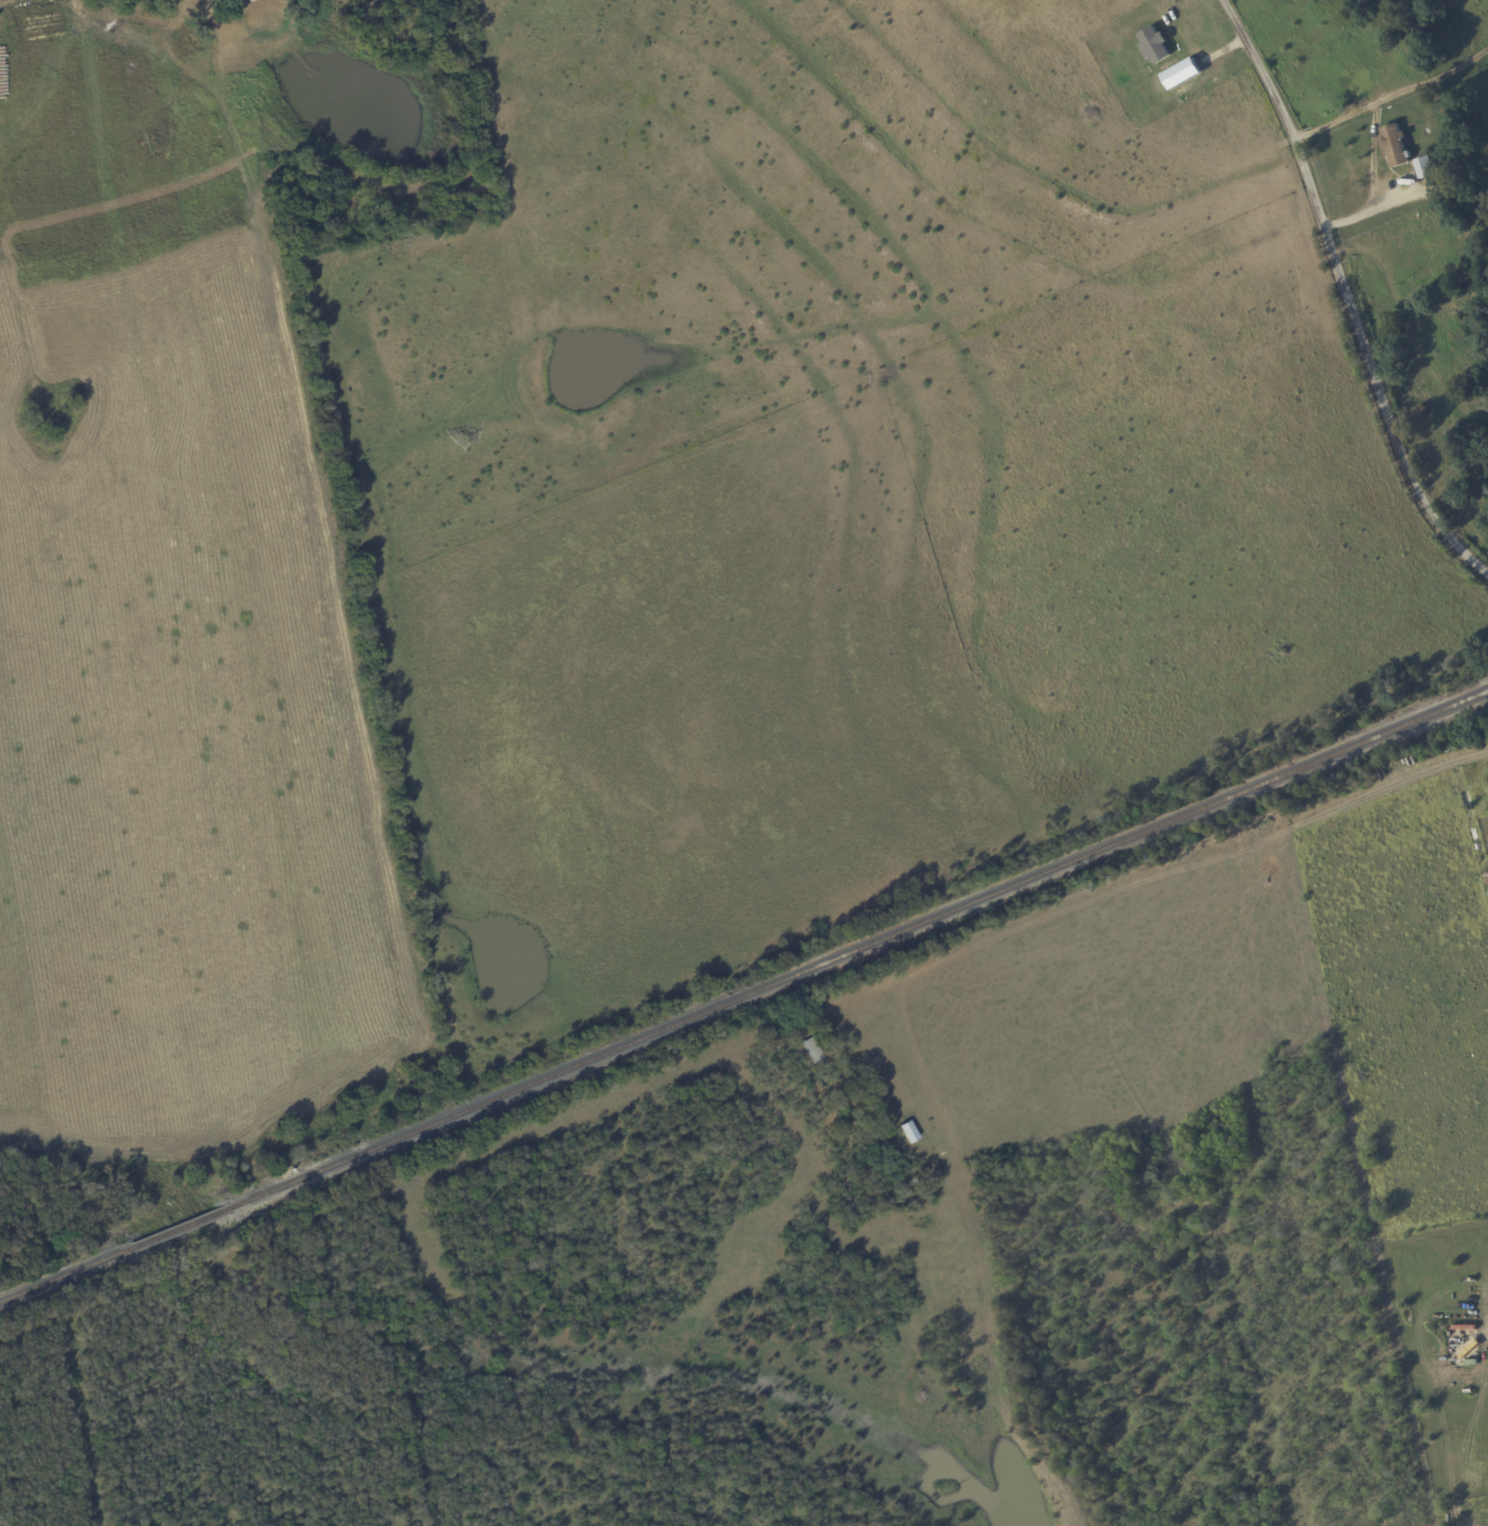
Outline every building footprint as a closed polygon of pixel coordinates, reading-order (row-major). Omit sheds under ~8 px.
[(1153,63),(1169,57),(1163,43),(1165,43),(1161,32),(1155,34),(1152,27),(1136,33),(1140,44),(1138,45),(1144,61),(1151,58),(1153,63)] [(1376,129),(1385,160),(1388,159),(1391,168),(1409,163),(1399,133),(1396,123),(1376,129)] [(1419,180),(1434,175),(1427,156),(1413,161),(1419,180)] [(896,1125),(904,1144),(915,1139),(908,1120),(896,1125)]
